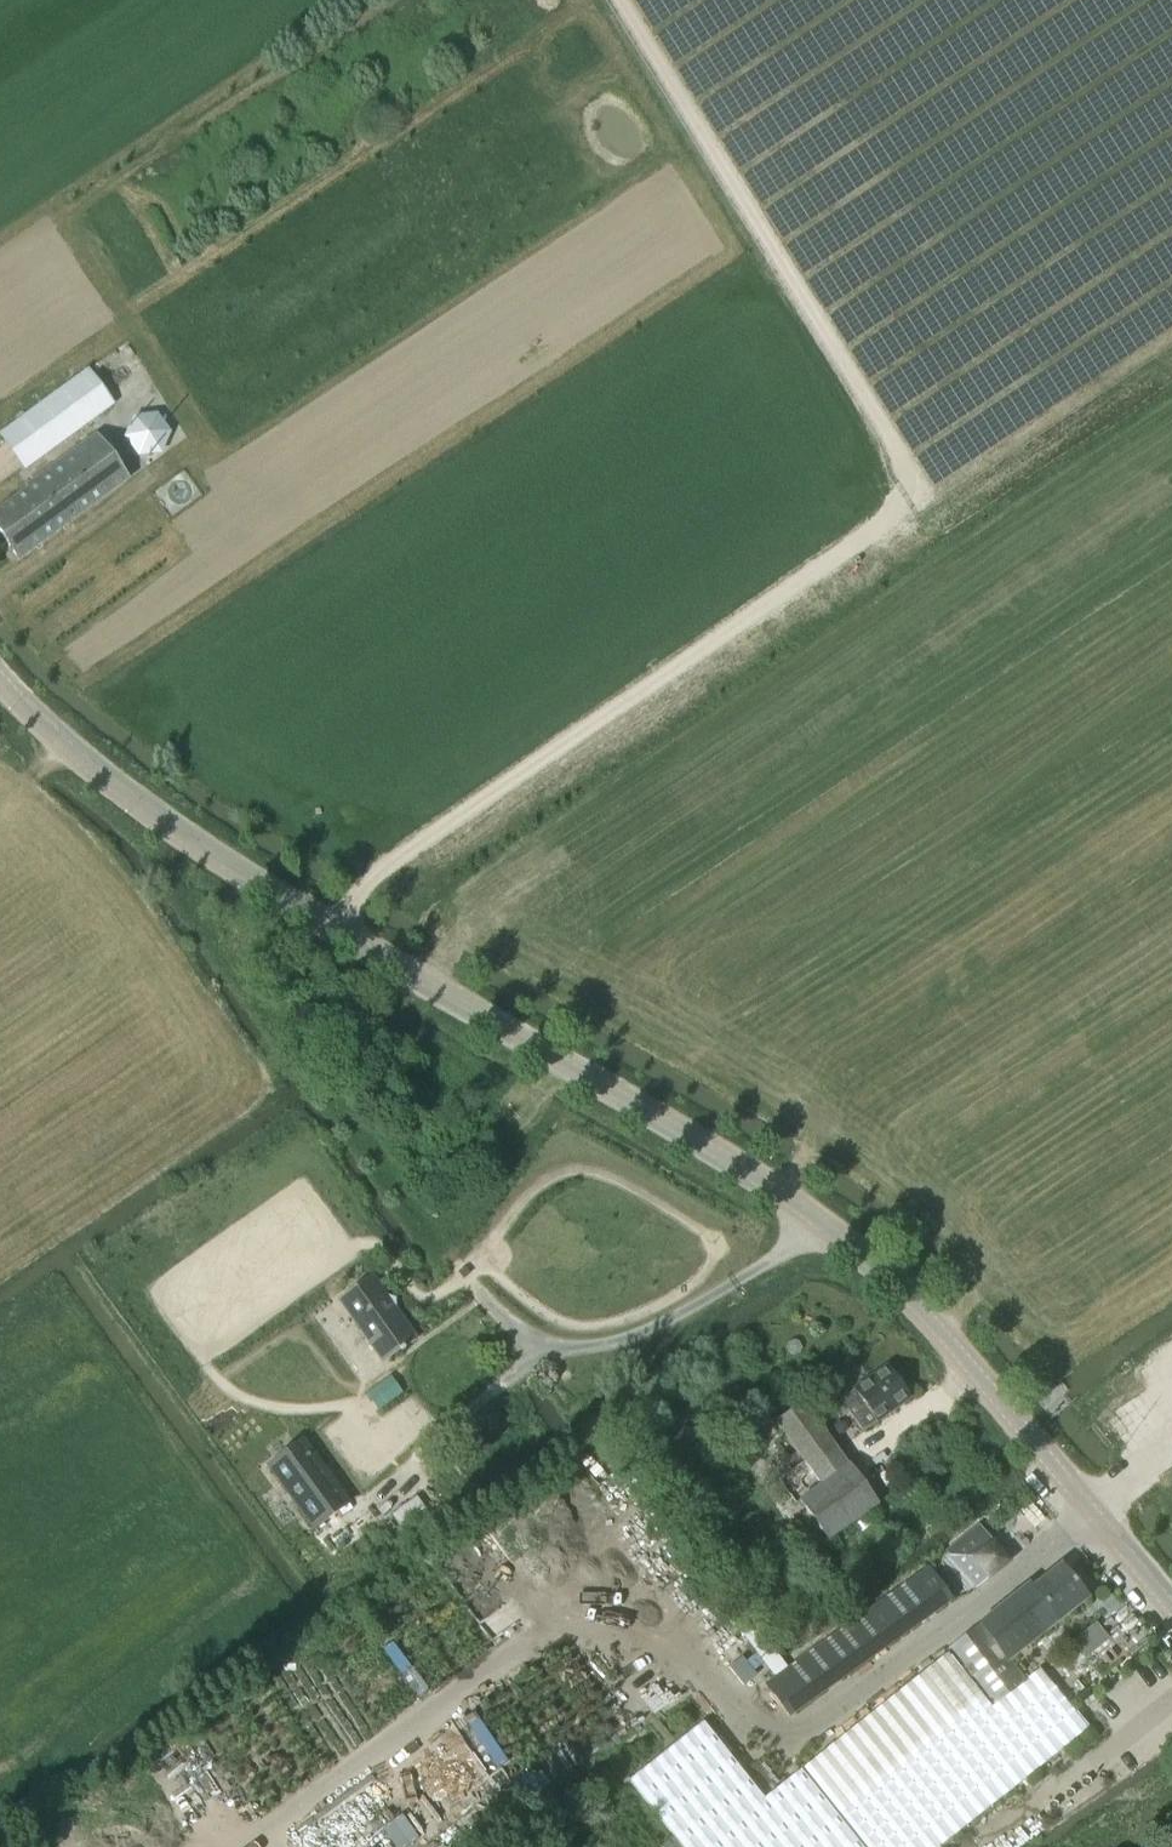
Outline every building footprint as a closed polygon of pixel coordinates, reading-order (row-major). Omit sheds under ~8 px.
[(85,420),(113,400),(89,368),(2,432),(28,467),(88,424),(85,420)] [(143,458),(176,435),(156,406),(123,429),(143,458)] [(96,434),(25,486),(28,489),(0,510),(0,534),(19,560),(130,479),(96,434)] [(338,1301),(382,1363),(417,1339),(373,1277),(338,1301)] [(854,1391),(840,1400),(863,1432),(877,1422),(911,1398),(888,1366),(853,1390),(854,1391)] [(805,1402),(775,1422),(803,1462),(775,1482),(793,1506),(800,1501),(828,1542),(880,1505),(849,1463),(849,1464),(805,1402)] [(268,1467),(312,1530),(351,1502),(306,1440),(268,1467)] [(943,1555),(973,1593),(1011,1564),(981,1527),(943,1555)] [(441,1574),(471,1597),(491,1571),(461,1548),(441,1574)] [(1033,1588),(1030,1584),(980,1623),(985,1630),(1008,1661),(1009,1659),(1089,1597),(1062,1565),(1033,1588)] [(954,1601),(929,1567),(765,1685),(789,1719),(954,1601)] [(1086,1657),(1113,1638),(1099,1619),(1072,1639),(1086,1657)] [(950,1656),(948,1653),(764,1799),(704,1723),(618,1791),(662,1846),(936,1846),(1087,1729),(1040,1669),(1025,1680),(1009,1659),(1008,1661),(985,1630),(976,1637),(968,1626),(949,1641),(957,1651),(950,1656)]
